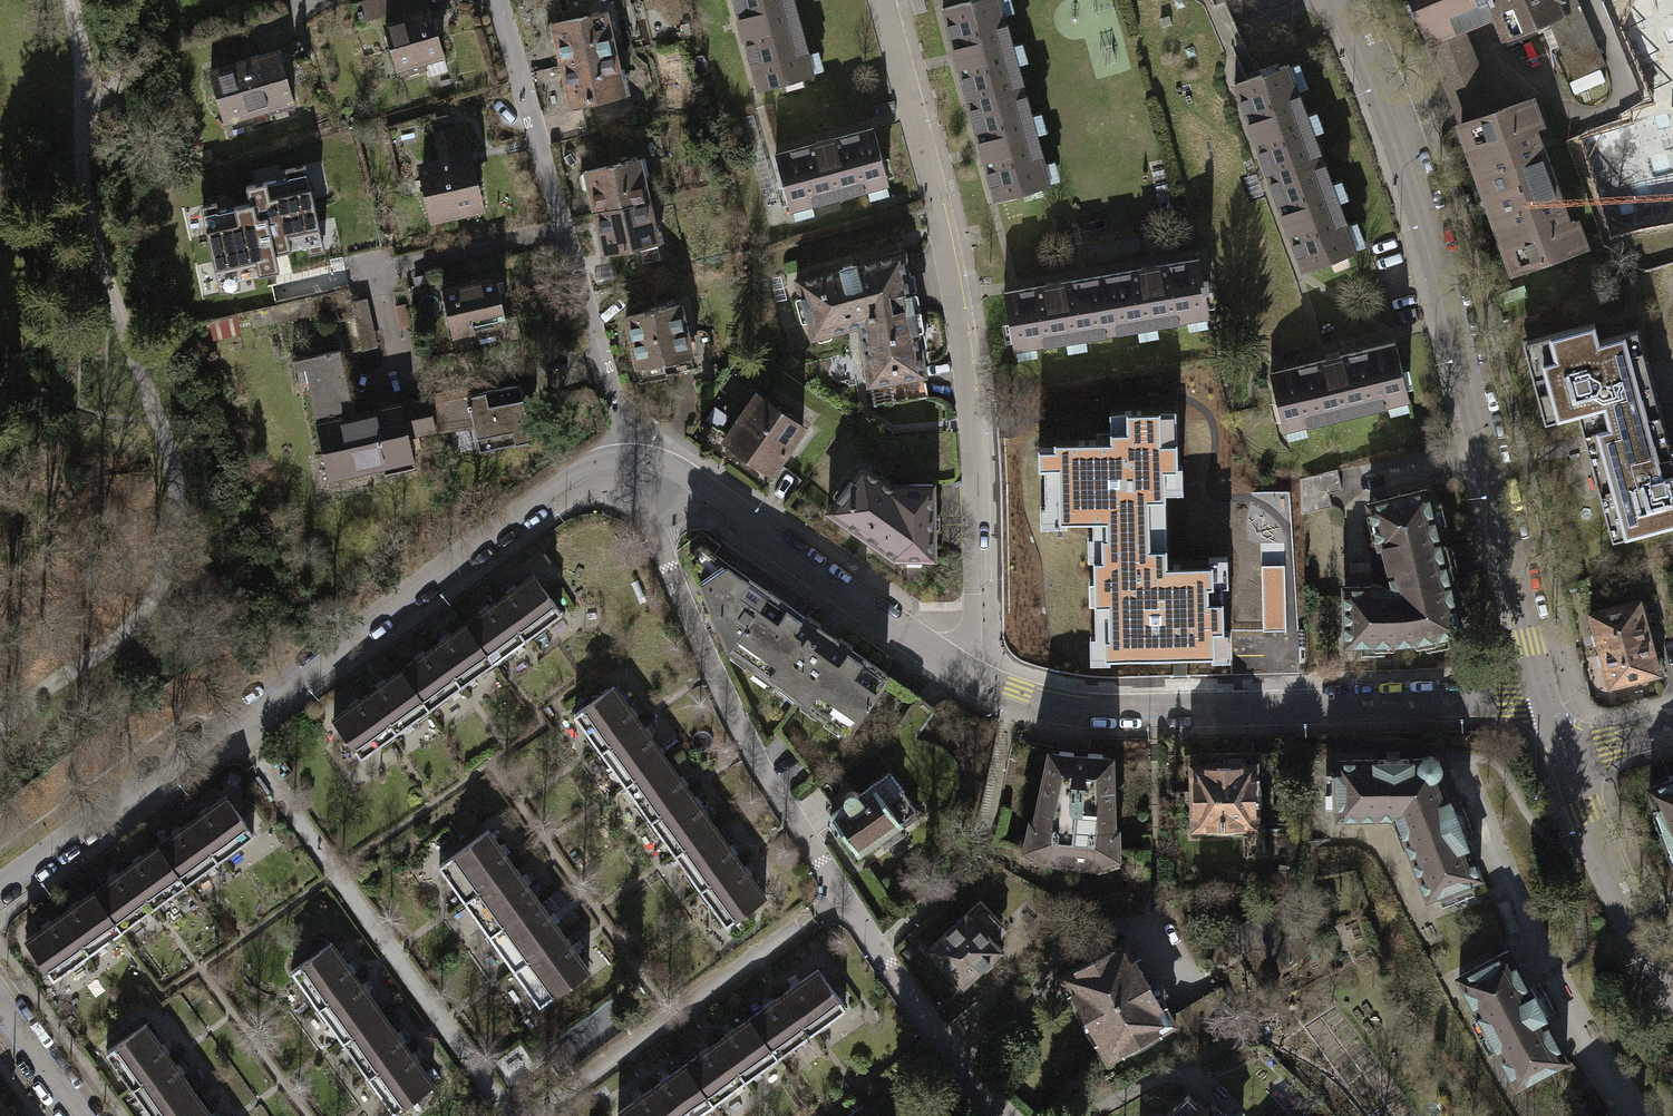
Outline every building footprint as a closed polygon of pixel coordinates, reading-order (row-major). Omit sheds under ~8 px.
[(394,0),(366,0),(358,3),(364,22),(393,13),(390,3),(395,2),(394,0)] [(383,24),(401,78),(424,71),(423,67),(450,58),(431,0),(400,0),(395,2),(390,3),(393,13),(395,21),(383,24)] [(754,88),(809,74),(789,0),(731,0),(754,88)] [(938,8),(951,55),(964,103),(1020,88),(996,0),(966,0),(938,8)] [(1488,0),(1411,0),(1414,8),(1428,41),(1429,40),(1461,27),(1493,13),(1488,0)] [(1493,13),(1504,37),(1548,19),(1569,10),(1568,9),(1564,0),(1488,0),(1493,13)] [(1664,59),(1672,56),(1672,0),(1644,0),(1664,59)] [(1569,10),(1548,19),(1573,78),(1605,64),(1579,4),(1568,9),(1569,10)] [(608,8),(550,21),(559,63),(617,50),(608,8)] [(1461,27),(1429,40),(1462,123),(1494,111),(1461,27)] [(280,49),(211,70),(228,125),(271,112),(272,114),(298,106),(280,49)] [(617,50),(559,63),(568,105),(626,92),(617,50)] [(1283,64),(1230,83),(1264,176),(1318,157),(1283,64)] [(1020,88),(964,103),(977,152),(990,198),(1045,184),(1020,88)] [(1488,197),(1549,175),(1532,128),(1540,125),(1530,98),(1494,111),(1462,123),(1461,124),(1471,150),(1477,148),(1479,153),(1480,157),(1474,159),(1488,197)] [(1672,208),(1672,99),(1630,110),(1657,212),(1672,208)] [(441,157),(419,162),(433,225),(488,213),(469,124),(435,132),(441,157)] [(883,182),(868,127),(771,154),(786,209),(883,182)] [(1318,157),(1264,176),(1298,269),(1352,250),(1318,157)] [(642,160),(585,173),(595,216),(652,203),(642,160)] [(251,203),(203,214),(218,284),(270,273),(266,255),(323,243),(308,173),(247,187),(251,203)] [(1549,175),(1488,197),(1502,235),(1508,233),(1510,237),(1511,242),(1505,244),(1515,271),(1584,246),(1574,219),(1566,222),(1549,175)] [(652,203),(595,216),(604,258),(661,245),(652,203)] [(898,251),(791,277),(806,336),(854,324),(853,318),(909,309),(898,251)] [(1097,275),(1107,332),(1204,315),(1200,290),(1205,290),(1203,280),(1198,281),(1194,259),(1097,275)] [(497,274),(444,287),(456,339),(479,334),(476,326),(508,318),(497,274)] [(999,292),(1009,349),(1107,332),(1097,275),(999,292)] [(368,299),(351,303),(363,350),(380,346),(368,299)] [(682,306),(623,319),(637,386),(666,380),(664,373),(691,368),(689,358),(693,357),(682,306)] [(864,384),(873,382),(920,375),(909,309),(853,318),(854,324),(864,384)] [(1578,413),(1584,433),(1661,412),(1638,329),(1599,339),(1595,322),(1537,338),(1543,361),(1529,364),(1540,402),(1553,399),(1558,418),(1578,413)] [(1266,373),(1280,428),(1404,398),(1390,343),(1266,373)] [(343,352),(294,362),(299,386),(310,383),(331,481),(416,462),(410,438),(403,403),(402,402),(356,412),(343,352)] [(924,396),(920,375),(873,382),(876,400),(887,398),(887,402),(924,396)] [(523,387),(470,398),(476,427),(481,452),(535,441),(523,387)] [(752,395),(721,437),(766,470),(797,428),(752,395)] [(430,397),(403,403),(410,438),(438,432),(432,407),(430,397)] [(438,432),(476,427),(470,398),(432,407),(438,432)] [(1177,407),(1109,408),(1110,439),(1055,440),(1055,469),(1045,469),(1045,509),(1059,508),(1060,519),(1093,519),(1094,537),(1105,537),(1105,557),(1094,557),(1094,560),(1137,559),(1137,548),(1167,547),(1166,468),(1178,468),(1177,407)] [(1661,412),(1584,433),(1606,514),(1619,510),(1626,535),(1672,523),(1672,447),(1671,448),(1661,412)] [(928,482),(889,483),(857,461),(824,509),(889,556),(929,555),(928,482)] [(1338,470),(1301,480),(1301,513),(1330,505),(1327,494),(1344,490),(1338,470)] [(1421,582),(1448,575),(1427,489),(1367,504),(1377,544),(1381,543),(1391,583),(1419,576),(1421,582)] [(719,636),(728,641),(762,591),(698,545),(685,553),(719,636)] [(1108,654),(1212,652),(1212,633),(1224,633),(1223,582),(1213,582),(1212,560),(1168,561),(1167,547),(1137,548),(1137,559),(1094,560),(1096,637),(1108,637),(1108,654)] [(1284,566),(1261,567),(1264,632),(1286,631),(1284,566)] [(519,638),(557,611),(530,574),(493,600),(519,638)] [(1460,628),(1448,575),(1421,582),(1419,576),(1391,583),(1346,584),(1347,639),(1415,638),(1460,628)] [(882,672),(762,591),(728,641),(724,648),(845,728),(882,672)] [(1590,613),(1600,649),(1649,636),(1645,620),(1651,618),(1647,602),(1641,604),(1640,599),(1590,613)] [(488,660),(519,638),(493,600),(461,623),(488,660)] [(456,683),(488,660),(461,623),(429,646),(456,683)] [(1654,652),(1649,636),(1600,649),(1609,685),(1659,672),(1658,668),(1664,666),(1659,650),(1654,652)] [(423,706),(456,683),(429,646),(396,669),(423,706)] [(392,728),(423,706),(396,669),(366,690),(392,728)] [(636,722),(610,685),(570,712),(596,749),(636,722)] [(354,755),(392,728),(366,690),(327,717),(354,755)] [(658,754),(636,722),(596,749),(618,782),(658,754)] [(1026,822),(1025,844),(1043,856),(1058,855),(1058,865),(1072,865),(1073,857),(1092,859),(1110,850),(1111,829),(1107,828),(1108,806),(1106,806),(1108,781),(1104,781),(1106,757),(1098,756),(1099,751),(1084,750),(1083,754),(1070,753),(1070,748),(1054,747),(1054,752),(1045,751),(1043,774),(1039,773),(1037,797),(1035,797),(1033,823),(1026,822)] [(1252,826),(1251,785),(1268,784),(1268,751),(1187,753),(1189,827),(1252,826)] [(1397,815),(1403,831),(1454,812),(1438,771),(1440,762),(1435,755),(1425,753),(1419,758),(1337,759),(1337,816),(1397,815)] [(683,790),(658,754),(618,782),(643,818),(683,790)] [(840,805),(826,815),(854,854),(873,840),(879,847),(899,833),(893,825),(913,810),(883,771),(854,794),(850,791),(842,792),(839,799),(840,805)] [(1645,787),(1672,867),(1672,777),(1645,787)] [(708,825),(683,790),(643,818),(668,853),(708,825)] [(211,859),(249,832),(222,795),(184,822),(211,859)] [(1426,893),(1478,874),(1454,812),(1403,831),(1426,893)] [(181,881),(211,859),(184,822),(154,844),(181,881)] [(733,861),(708,825),(668,853),(693,888),(733,861)] [(510,865),(484,829),(435,863),(460,900),(510,865)] [(148,905),(181,881),(154,844),(121,868),(148,905)] [(758,897),(733,861),(693,888),(718,924),(758,897)] [(533,898),(510,865),(460,900),(483,932),(533,898)] [(117,928),(148,905),(121,868),(90,891),(117,928)] [(85,951),(117,928),(90,891),(58,914),(85,951)] [(558,934),(533,898),(483,932),(508,968),(558,934)] [(976,900),(925,948),(958,982),(995,947),(989,941),(1003,928),(976,900)] [(49,977),(85,951),(58,914),(22,940),(49,977)] [(582,968),(558,934),(508,968),(532,1002),(582,968)] [(1104,1057),(1168,1022),(1164,1016),(1120,937),(1057,973),(1104,1057)] [(102,940),(103,967),(129,966),(127,939),(102,940)] [(353,975),(327,940),(286,969),(311,1005),(353,975)] [(1495,1044),(1516,1083),(1565,1056),(1542,1014),(1544,1012),(1533,991),(1530,992),(1507,949),(1458,976),(1479,1013),(1482,1012),(1499,1042),(1495,1044)] [(804,1035),(840,1009),(812,970),(776,995),(804,1035)] [(378,1011),(353,975),(311,1005),(337,1040),(378,1011)] [(772,1058),(804,1035),(776,995),(744,1018),(772,1058)] [(1198,997),(1164,1016),(1168,1022),(1181,1046),(1215,1027),(1198,997)] [(404,1046),(378,1011),(337,1040),(362,1076),(404,1046)] [(739,1081),(772,1058),(744,1018),(711,1041),(739,1081)] [(164,1058),(138,1023),(98,1052),(124,1087),(164,1058)] [(708,1103),(739,1081),(711,1041),(680,1063),(708,1103)] [(429,1082),(404,1046),(362,1076),(388,1111),(429,1082)] [(164,1058),(124,1087),(146,1115),(156,1115),(189,1091),(164,1058)] [(708,1103),(680,1063),(645,1088),(666,1115),(690,1115),(708,1103)] [(645,1088),(611,1112),(614,1115),(666,1115),(645,1088)] [(189,1091),(156,1115),(207,1115),(189,1091)] [(1193,1102),(1192,1103),(1182,1093),(1160,1115),(1208,1115),(1193,1102)]
